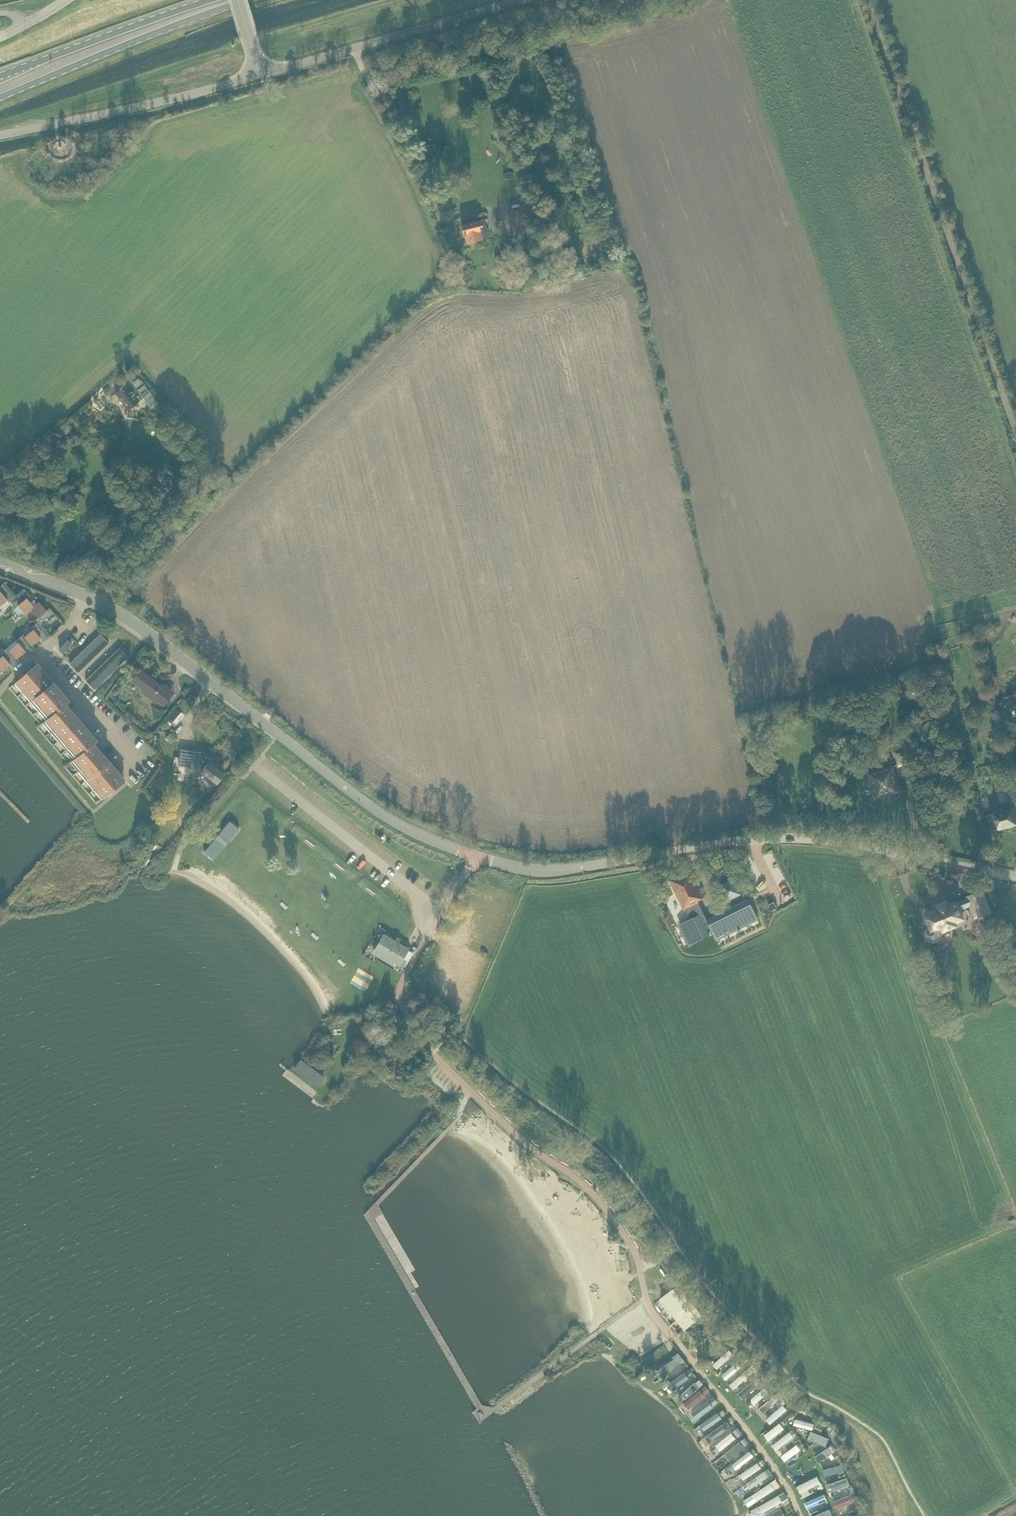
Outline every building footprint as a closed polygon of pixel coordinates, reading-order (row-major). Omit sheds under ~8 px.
[(482,240),(489,238),(485,221),(478,222),(462,225),(464,235),(465,237),(467,244),(482,240)] [(128,409),(149,393),(150,393),(138,377),(116,394),(128,409)] [(159,485),(151,491),(163,506),(171,500),(159,485)] [(16,596),(4,582),(0,586),(0,592),(0,607),(7,600),(9,602),(11,601),(16,596)] [(34,607),(27,599),(30,596),(24,589),(16,596),(11,601),(16,608),(19,606),(26,614),(31,610),(34,607)] [(47,611),(45,609),(39,602),(34,607),(31,610),(38,618),(36,620),(38,622),(42,626),(56,615),(50,608),(47,611)] [(50,635),(42,626),(38,622),(31,628),(33,630),(25,637),(32,645),(40,639),(43,642),(50,635)] [(78,673),(109,643),(100,634),(69,664),(78,673)] [(25,637),(23,635),(8,648),(10,650),(17,658),(25,652),(28,655),(35,649),(32,645),(25,637)] [(63,653),(72,644),(68,641),(59,649),(63,653)] [(10,650),(8,648),(1,654),(3,656),(0,658),(0,670),(1,672),(10,665),(13,668),(20,662),(17,658),(10,650)] [(94,690),(95,689),(128,657),(120,648),(86,681),(94,690)] [(23,692),(45,674),(37,665),(15,683),(23,692)] [(161,686),(160,685),(140,669),(131,680),(143,690),(142,692),(156,703),(157,701),(164,706),(174,693),(162,684),(161,686)] [(31,701),(52,683),(45,674),(23,692),(31,701)] [(81,696),(88,690),(77,679),(71,685),(81,696)] [(10,681),(4,685),(10,694),(16,690),(10,681)] [(39,710),(60,692),(52,683),(31,701),(39,710)] [(46,720),(65,705),(68,702),(60,692),(39,710),(46,720)] [(51,732),(73,714),(65,705),(46,720),(43,723),(51,732)] [(948,707),(951,715),(956,713),(954,705),(948,707)] [(176,709),(169,718),(177,724),(184,715),(176,709)] [(59,741),(80,723),(73,714),(51,732),(59,741)] [(947,720),(939,730),(945,734),(952,724),(947,720)] [(66,750),(88,732),(80,723),(59,741),(66,750)] [(100,753),(93,744),(96,741),(88,732),(66,750),(74,759),(71,762),(79,771),(100,753)] [(170,733),(166,737),(172,742),(176,738),(170,733)] [(899,766),(912,762),(908,748),(895,752),(899,766)] [(201,772),(207,777),(206,779),(208,782),(212,784),(215,785),(216,783),(217,784),(224,774),(209,762),(211,760),(202,753),(181,750),(178,765),(196,768),(201,772)] [(87,780),(108,762),(100,753),(79,771),(87,780)] [(976,773),(973,760),(965,762),(969,775),(976,773)] [(94,790),(116,771),(108,762),(87,780),(94,790)] [(875,797),(900,791),(893,766),(869,773),(875,797)] [(102,799),(124,781),(124,780),(116,771),(94,790),(102,799)] [(994,830),(997,829),(998,833),(1000,834),(1005,833),(1006,831),(1005,827),(1015,824),(1015,810),(1014,804),(1015,804),(1015,789),(1007,792),(1011,808),(989,814),(994,830)] [(958,814),(965,811),(963,805),(955,807),(958,814)] [(230,821),(221,832),(228,839),(230,840),(239,829),(230,821)] [(228,839),(221,832),(204,852),(212,859),(228,839)] [(337,853),(347,857),(349,851),(340,846),(337,853)] [(691,868),(669,880),(684,910),(686,909),(690,918),(680,924),(690,945),(710,935),(707,929),(710,927),(716,939),(758,918),(748,898),(707,918),(699,902),(698,900),(705,896),(691,868)] [(925,932),(925,933),(925,935),(926,936),(926,938),(927,939),(928,940),(929,941),(930,941),(932,942),(933,942),(934,942),(936,942),(937,942),(938,941),(939,941),(940,940),(941,938),(942,938),(942,937),(943,936),(943,934),(943,933),(943,931),(942,930),(942,929),(941,928),(943,928),(944,930),(956,925),(955,922),(964,919),(959,908),(969,903),(972,910),(979,907),(982,915),(990,912),(982,891),(948,905),(947,901),(937,905),(938,909),(926,914),(930,925),(929,926),(928,927),(927,928),(926,929),(926,930),(925,932)] [(774,902),(768,904),(771,911),(777,908),(774,902)] [(383,935),(374,951),(393,962),(399,965),(400,964),(405,967),(411,957),(413,953),(408,950),(408,949),(398,943),(400,940),(395,938),(394,941),(383,935)] [(318,1087),(324,1079),(301,1062),(295,1070),(318,1087)] [(662,1299),(661,1301),(684,1330),(686,1328),(695,1341),(704,1334),(695,1322),(702,1316),(693,1305),(692,1306),(678,1287),(674,1291),(672,1292),(662,1299)] [(709,1324),(705,1327),(710,1333),(713,1330),(709,1324)] [(742,1351),(738,1355),(742,1359),(746,1355),(742,1351)] [(707,1361),(710,1366),(726,1357),(722,1352),(707,1361)] [(679,1353),(673,1356),(678,1363),(683,1360),(679,1353)] [(656,1376),(674,1363),(669,1357),(651,1370),(656,1376)] [(723,1379),(734,1364),(729,1360),(717,1375),(723,1379)] [(753,1365),(750,1367),(755,1374),(759,1371),(753,1365)] [(738,1368),(724,1383),(729,1388),(744,1373),(738,1368)] [(746,1378),(733,1390),(738,1396),(751,1383),(746,1378)] [(705,1386),(700,1391),(705,1396),(710,1392),(705,1386)] [(747,1402),(762,1392),(759,1387),(744,1397),(747,1402)] [(753,1407),(757,1411),(768,1401),(764,1396),(753,1407)] [(691,1419),(708,1405),(702,1397),(685,1411),(691,1419)] [(713,1397),(709,1401),(713,1406),(719,1402),(713,1397)] [(776,1402),(760,1418),(765,1423),(782,1408),(776,1402)] [(694,1423),(698,1429),(713,1419),(709,1413),(694,1423)] [(787,1423),(807,1429),(809,1422),(789,1416),(787,1423)] [(763,1439),(779,1427),(774,1420),(758,1433),(763,1439)] [(733,1432),(738,1437),(742,1434),(737,1428),(733,1432)] [(771,1449),(788,1435),(784,1429),(766,1443),(771,1449)] [(725,1430),(710,1443),(715,1449),(731,1437),(725,1430)] [(711,1441),(707,1436),(702,1439),(706,1445),(711,1441)] [(736,1437),(719,1451),(724,1459),(735,1450),(733,1448),(741,1443),(736,1437)] [(745,1437),(741,1441),(745,1446),(749,1442),(745,1437)] [(791,1442),(775,1454),(779,1459),(795,1447),(791,1442)] [(709,1444),(704,1448),(710,1455),(715,1450),(709,1444)] [(813,1461),(829,1450),(824,1444),(809,1454),(813,1461)] [(731,1469),(749,1454),(744,1448),(726,1464),(731,1469)] [(818,1473),(834,1470),(833,1463),(817,1466),(818,1473)] [(768,1468),(764,1471),(768,1476),(773,1473),(768,1468)] [(737,1493),(764,1476),(760,1469),(732,1486),(737,1493)] [(795,1492),(816,1483),(812,1474),(791,1483),(795,1492)] [(825,1490),(843,1482),(840,1475),(822,1483),(825,1490)] [(776,1479),(771,1483),(775,1489),(781,1485),(776,1479)] [(833,1508),(849,1500),(845,1491),(829,1499),(833,1508)] [(784,1492),(779,1495),(783,1501),(788,1498),(784,1492)] [(745,1509),(749,1515),(750,1515),(777,1500),(773,1493),(745,1509)] [(801,1507),(819,1499),(816,1493),(799,1501),(801,1507)] [(786,1514),(782,1504),(761,1514),(762,1515),(781,1515),(786,1514)] [(807,1515),(824,1515),(826,1515),(823,1507),(806,1514),(807,1515)]
